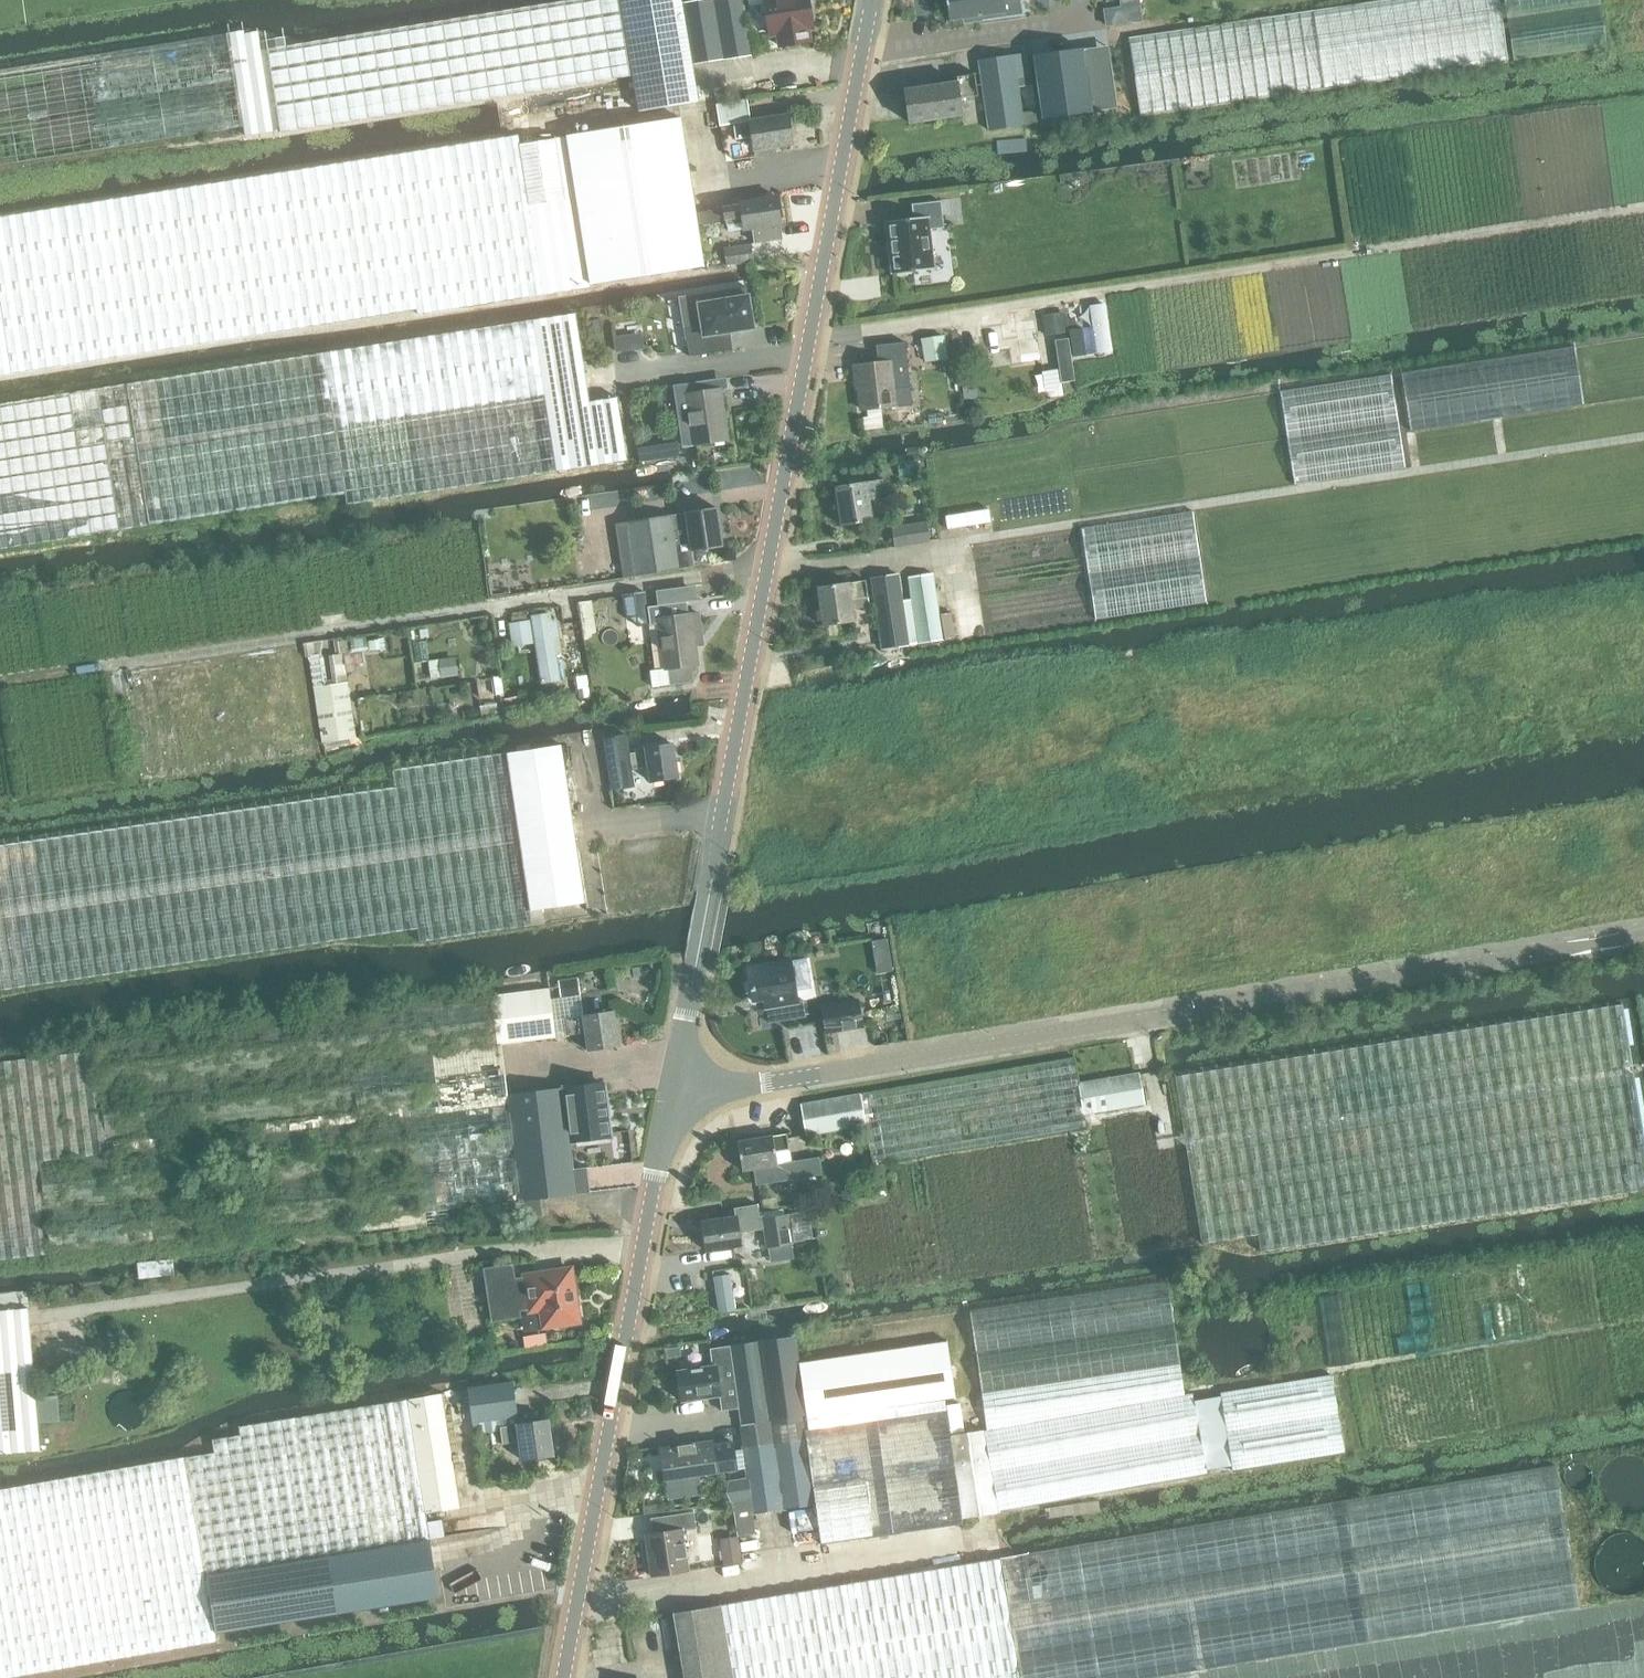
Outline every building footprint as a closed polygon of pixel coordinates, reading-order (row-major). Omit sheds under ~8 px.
[(669,105),(655,0),(572,0),(285,44),(284,36),(260,39),(258,30),(244,33),(244,29),(226,32),(0,68),(0,164),(244,125),(245,136),(273,132),(633,73),(639,110),(669,105)] [(744,18),(741,0),(701,0),(681,4),(680,0),(655,0),(669,105),(698,100),(691,62),(751,53),(744,18)] [(778,32),(781,46),(809,42),(806,28),(813,27),(809,4),(809,0),(764,0),(769,34),(778,32)] [(949,20),(963,18),(981,16),(981,21),(1024,15),(1021,0),(1013,0),(1004,1),(1004,0),(946,0),(949,20)] [(1128,37),(1139,117),(1508,62),(1499,0),(1378,0),(1128,37)] [(1605,46),(1598,0),(1504,0),(1513,60),(1605,46)] [(1120,6),(1103,9),(1105,26),(1123,23),(1120,6)] [(1083,49),(1034,56),(1043,118),(1092,111),(1083,49)] [(1026,52),(977,60),(988,129),(1037,121),(1035,110),(1022,112),(1018,86),(1031,84),(1030,76),(1026,52)] [(944,85),(905,91),(911,125),(962,117),(959,99),(979,96),(976,73),(957,76),(958,83),(944,85)] [(753,118),(750,98),(719,103),(723,126),(736,124),(738,138),(755,135),(757,149),(795,142),(794,136),(797,136),(795,127),(792,127),(789,113),(753,118)] [(705,265),(680,116),(566,136),(592,285),(705,265)] [(417,309),(418,314),(543,295),(519,143),(519,142),(518,133),(141,194),(0,216),(0,375),(417,309)] [(566,135),(519,143),(543,295),(589,288),(566,135)] [(1025,137),(996,140),(997,153),(1026,150),(1025,137)] [(754,242),(780,238),(778,223),(781,223),(776,194),(743,198),(743,200),(726,203),(729,222),(739,220),(741,230),(751,228),(754,242)] [(945,227),(942,201),(913,204),(915,218),(888,221),(888,223),(889,223),(894,272),(894,273),(894,274),(935,270),(930,229),(945,227)] [(720,205),(700,207),(701,220),(722,218),(720,205)] [(726,265),(753,261),(750,244),(723,248),(726,262),(726,265)] [(698,295),(681,298),(686,330),(691,357),(709,354),(706,337),(728,333),(755,329),(750,296),(749,296),(748,287),(698,295)] [(1105,302),(1089,304),(1096,352),(1112,350),(1105,302)] [(1041,312),(1045,335),(1067,331),(1064,309),(1041,312)] [(1044,357),(1037,311),(983,319),(989,364),(1044,357)] [(0,404),(0,547),(345,493),(347,503),(628,459),(617,397),(589,402),(575,313),(126,384),(0,404)] [(618,348),(645,343),(642,327),(615,332),(618,348)] [(920,337),(924,361),(948,358),(944,334),(920,337)] [(1068,338),(1055,340),(1059,370),(1061,382),(1074,380),(1068,338)] [(857,365),(863,409),(897,405),(912,403),(910,386),(911,386),(905,341),(877,345),(879,362),(857,365)] [(1574,344),(1401,367),(1409,428),(1582,405),(1574,344)] [(1394,370),(1283,383),(1295,479),(1405,466),(1394,370)] [(974,382),(962,384),(964,400),(976,398),(974,382)] [(691,445),(727,439),(720,388),(697,392),(696,383),(675,386),(684,446),(691,445)] [(636,446),(639,462),(680,456),(677,440),(636,446)] [(885,478),(838,486),(845,526),(875,521),(871,498),(888,495),(885,478)] [(1096,613),(1207,599),(1194,499),(1082,514),(1096,613)] [(990,521),(988,507),(945,515),(947,529),(990,521)] [(723,547),(718,508),(614,523),(622,577),(694,566),(691,552),(694,552),(723,547)] [(927,521),(891,526),(895,547),(930,541),(927,521)] [(918,643),(944,639),(933,573),(907,577),(918,643)] [(898,574),(869,579),(880,649),(909,645),(898,574)] [(848,581),(816,586),(822,624),(853,620),(850,599),(868,597),(865,579),(848,582),(848,581)] [(648,606),(646,592),(622,595),(625,616),(637,625),(650,623),(656,623),(662,666),(663,669),(649,671),(651,686),(670,684),(689,681),(690,681),(693,677),(692,665),(696,665),(698,664),(694,635),(698,634),(702,634),(699,613),(695,614),(689,615),(687,600),(648,606)] [(512,647),(535,643),(541,683),(560,680),(549,612),(531,615),(531,619),(508,622),(512,647)] [(323,640),(303,643),(305,656),(308,656),(322,742),(325,742),(327,750),(350,746),(349,738),(356,737),(348,681),(349,681),(347,671),(353,671),(352,663),(364,662),(363,656),(362,652),(353,653),(350,653),(350,652),(347,637),(334,639),(336,654),(329,655),(333,683),(324,685),(320,654),(323,640)] [(455,656),(438,658),(438,659),(441,677),(458,674),(455,656)] [(587,675),(574,676),(577,698),(589,697),(587,675)] [(652,782),(679,777),(675,743),(647,747),(648,751),(629,754),(626,735),(605,739),(614,792),(634,788),(631,769),(650,766),(652,782)] [(420,943),(447,939),(533,926),(531,911),(587,903),(562,744),(405,767),(394,769),(395,774),(397,786),(396,786),(0,844),(0,991),(1,991),(265,951),(376,936),(418,930),(419,930),(420,940),(420,943)] [(765,997),(769,1021),(805,1015),(802,998),(798,999),(790,959),(747,967),(753,1000),(765,997)] [(890,962),(875,964),(876,973),(891,970),(890,962)] [(558,981),(561,997),(562,997),(573,996),(580,995),(577,977),(558,981)] [(495,995),(500,1043),(554,1036),(569,1035),(569,1034),(567,1017),(584,1015),(581,994),(580,995),(573,996),(562,997),(561,997),(550,998),(549,988),(495,995)] [(351,1221),(352,1235),(405,1229),(521,1215),(521,1217),(542,1215),(540,1198),(519,1201),(507,1095),(500,1043),(495,995),(94,1042),(95,1050),(0,1061),(0,1259),(51,1253),(51,1256),(351,1221)] [(857,1001),(823,1006),(827,1031),(861,1026),(857,1001)] [(1174,1076),(1183,1131),(1185,1146),(1201,1243),(1257,1234),(1260,1251),(1643,1189),(1643,1148),(1621,1004),(1174,1076)] [(569,1034),(586,1032),(588,1051),(619,1047),(615,1011),(584,1015),(567,1017),(569,1034)] [(1086,1127),(1074,1057),(865,1092),(871,1125),(865,1126),(869,1150),(872,1163),(1086,1127)] [(1084,1114),(1144,1104),(1139,1072),(1079,1082),(1084,1114)] [(574,1140),(618,1135),(612,1081),(568,1086),(574,1140)] [(564,1088),(507,1095),(519,1201),(540,1198),(589,1192),(587,1167),(573,1168),(566,1099),(564,1088)] [(808,1135),(825,1132),(865,1126),(871,1125),(865,1092),(861,1092),(861,1093),(802,1103),(808,1135)] [(793,1157),(788,1131),(740,1139),(745,1169),(754,1168),(793,1161),(793,1157)] [(757,1184),(823,1172),(819,1153),(793,1157),(793,1161),(754,1168),(757,1184)] [(733,1207),(735,1217),(705,1222),(710,1250),(744,1245),(741,1232),(763,1229),(761,1216),(760,1216),(758,1204),(733,1207)] [(787,1213),(762,1218),(766,1246),(769,1246),(771,1261),(794,1258),(791,1243),(792,1243),(787,1213)] [(821,1214),(812,1215),(813,1225),(823,1224),(821,1214)] [(737,1302),(731,1263),(713,1266),(720,1305),(737,1302)] [(515,1278),(512,1264),(484,1268),(492,1320),(520,1316),(519,1310),(543,1306),(546,1326),(579,1321),(571,1268),(525,1275),(525,1277),(515,1278)] [(1169,1282),(969,1311),(980,1391),(986,1430),(998,1510),(1208,1472),(1207,1468),(1196,1400),(1195,1393),(1185,1394),(1180,1363),(1169,1282)] [(0,1292),(0,1311),(29,1308),(28,1290),(0,1292)] [(1196,1291),(1182,1293),(1183,1305),(1197,1303),(1196,1291)] [(0,1311),(0,1454),(36,1451),(40,1451),(38,1421),(36,1395),(29,1308),(0,1311)] [(1267,1343),(1267,1342),(1266,1336),(1264,1330),(1260,1323),(1257,1318),(1252,1314),(1246,1311),(1240,1309),(1233,1308),(1227,1309),(1221,1311),(1215,1313),(1209,1318),(1205,1323),(1202,1328),(1200,1335),(1199,1342),(1200,1349),(1201,1355),(1205,1361),(1208,1365),(1212,1369),(1220,1373),(1226,1375),(1231,1376),(1237,1376),(1244,1374),(1251,1371),(1255,1368),(1260,1363),(1263,1357),(1266,1350),(1267,1343)] [(741,1424),(802,1416),(790,1337),(758,1342),(758,1341),(729,1346),(739,1409),(741,1424)] [(946,1341),(799,1361),(807,1415),(944,1396),(954,1395),(946,1341)] [(722,1396),(724,1411),(739,1409),(729,1346),(711,1348),(713,1365),(678,1370),(681,1386),(677,1388),(680,1396),(683,1396),(684,1402),(722,1396)] [(1220,1392),(1221,1396),(1231,1464),(1233,1470),(1343,1451),(1331,1375),(1220,1392)] [(521,1442),(524,1462),(556,1456),(550,1420),(518,1425),(512,1381),(466,1387),(472,1424),(474,1435),(502,1431),(504,1444),(521,1442)] [(459,1508),(442,1393),(406,1399),(239,1425),(240,1434),(211,1439),(213,1452),(0,1489),(0,1677),(216,1640),(205,1574),(206,1574),(427,1540),(423,1514),(459,1508)] [(959,1403),(947,1405),(951,1432),(964,1430),(959,1403)] [(961,1519),(950,1435),(945,1407),(803,1427),(815,1504),(821,1544),(824,1543),(962,1524),(961,1519)] [(741,1424),(743,1442),(746,1468),(752,1513),(815,1504),(803,1427),(802,1416),(741,1424)] [(961,1519),(998,1513),(998,1510),(986,1430),(950,1435),(961,1519)] [(710,1438),(658,1446),(664,1479),(715,1471),(737,1467),(733,1439),(711,1443),(710,1438)] [(1583,1460),(1576,1460),(1570,1463),(1565,1469),(1565,1476),(1567,1482),(1572,1487),(1579,1489),(1586,1487),(1591,1482),(1594,1476),(1593,1469),(1589,1463),(1583,1460)] [(1555,1464),(1000,1558),(672,1613),(683,1677),(1148,1677),(1579,1606),(1555,1464)] [(1098,1500),(1045,1508),(1045,1511),(1048,1510),(1048,1513),(1046,1513),(1046,1517),(1073,1513),(1073,1515),(1099,1511),(1098,1500)] [(657,1503),(642,1505),(643,1513),(659,1511),(657,1503)] [(647,1536),(654,1577),(691,1571),(684,1531),(696,1529),(694,1512),(658,1518),(660,1534),(647,1536)] [(1639,1531),(1633,1529),(1627,1528),(1620,1528),(1614,1529),(1608,1532),(1603,1535),(1598,1540),(1595,1545),(1592,1551),(1591,1557),(1591,1563),(1592,1569),(1594,1575),(1597,1581),(1601,1585),(1606,1589),(1612,1592),(1618,1594),(1624,1594),(1631,1594),(1637,1592),(1642,1589),(1643,1587),(1643,1535),(1639,1531)] [(742,1563),(738,1535),(719,1538),(723,1566),(742,1563)] [(427,1540),(206,1574),(215,1633),(439,1597),(430,1539),(427,1540)]
